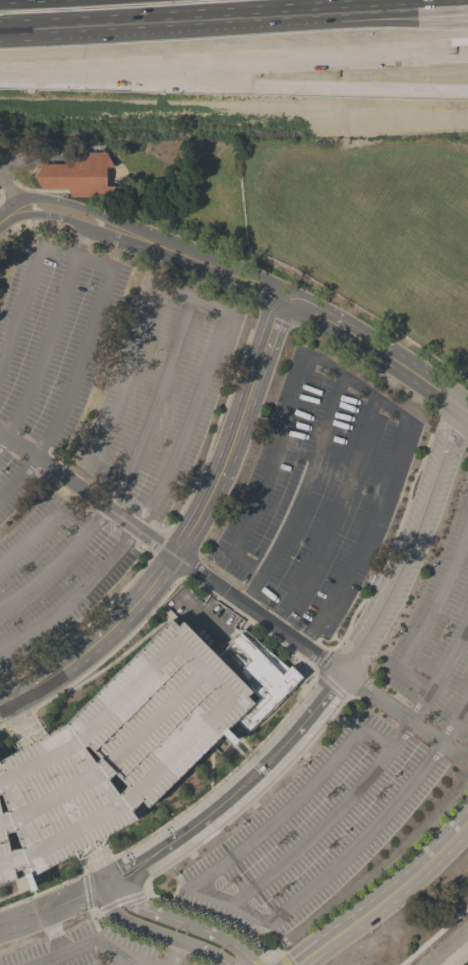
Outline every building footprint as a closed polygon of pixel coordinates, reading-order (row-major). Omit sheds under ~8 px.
[(105,152),(115,167),(106,167),(105,186),(113,186),(107,197),(71,197),(66,189),(41,189),(33,176),(41,164),(64,164),(71,152),(105,152)] [(118,568),(128,579),(103,606),(92,595),(118,568)] [(13,879),(0,882),(0,812),(7,811),(0,794),(0,760),(65,724),(170,619),(176,626),(181,622),(216,656),(258,698),(235,719),(234,720),(225,729),(236,740),(232,745),(220,733),(147,807),(141,800),(130,812),(135,818),(29,876),(34,888),(27,891),(19,870),(11,870),(13,879)] [(216,656),(244,630),(287,669),(290,667),(300,677),(246,732),(234,720),(258,698),(216,656)]
